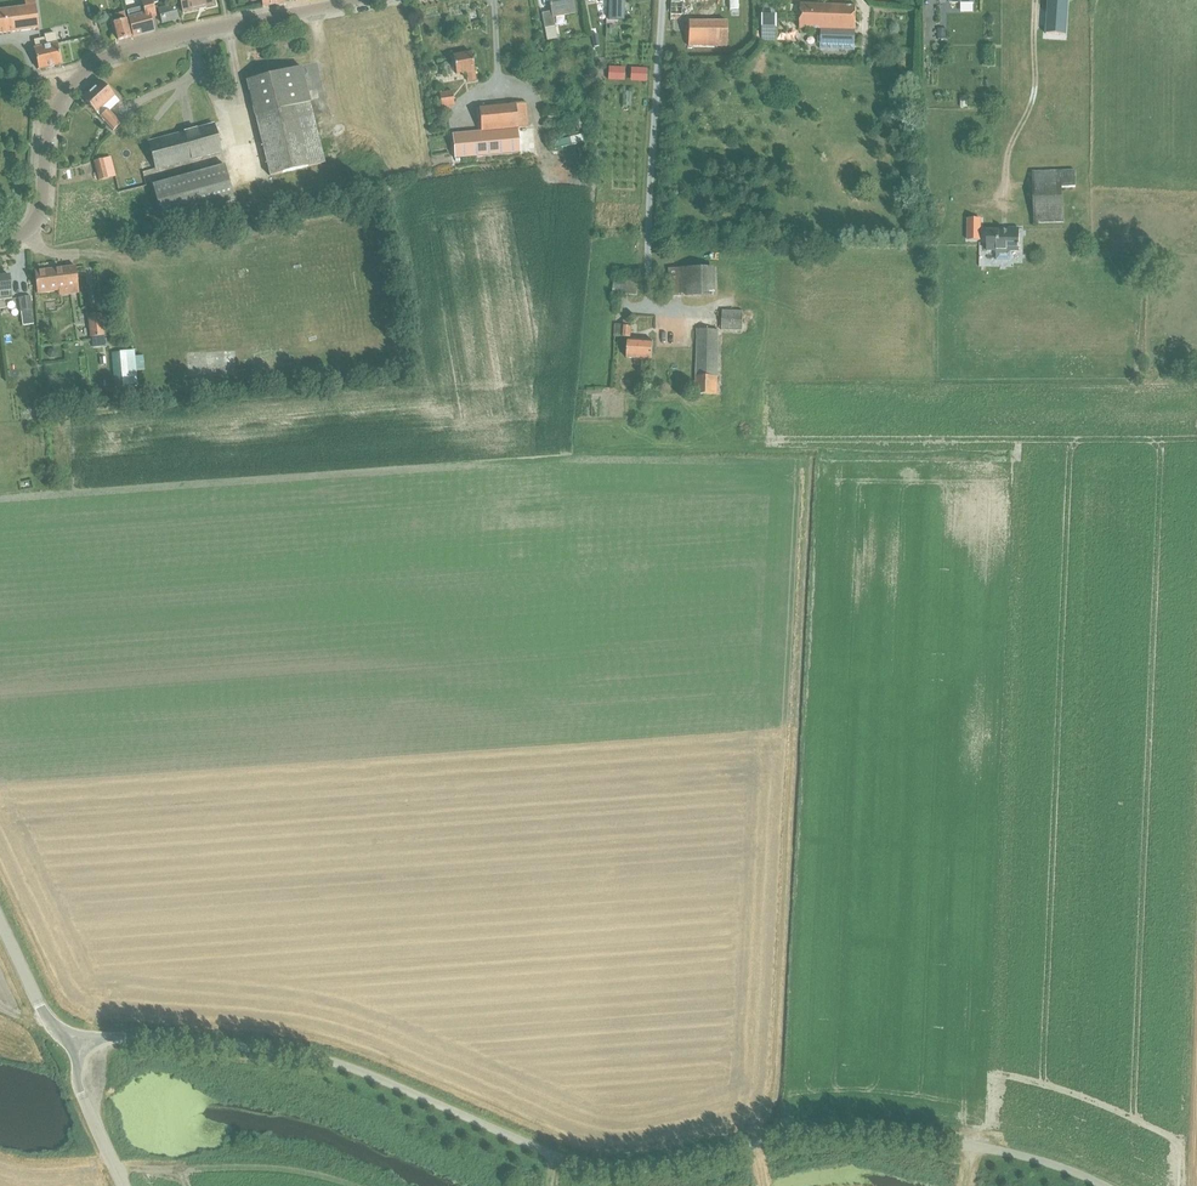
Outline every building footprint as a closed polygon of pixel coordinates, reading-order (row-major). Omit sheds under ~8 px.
[(36,9),(35,0),(25,0),(25,7),(0,10),(0,34),(39,29),(36,9)] [(143,7),(127,12),(134,36),(154,31),(150,18),(156,16),(153,4),(158,3),(158,0),(141,0),(143,7)] [(215,5),(214,0),(180,0),(183,13),(215,5)] [(573,0),(548,0),(550,12),(542,13),(544,28),(554,26),(552,17),(575,13),(573,0)] [(609,20),(624,20),(625,0),(610,0),(609,20)] [(682,0),(670,0),(670,14),(682,14),(682,0)] [(1046,34),(1066,35),(1068,0),(1066,0),(1048,0),(1046,34)] [(175,5),(158,10),(162,23),(178,19),(175,5)] [(777,29),(777,5),(764,5),(763,29),(777,29)] [(801,5),(800,29),(821,30),(820,49),(855,50),(855,36),(853,35),(853,31),(855,31),(856,7),(801,5)] [(131,37),(124,12),(118,14),(120,21),(113,23),(118,41),(131,37)] [(727,22),(687,22),(687,46),(727,46),(727,22)] [(653,38),(654,23),(639,23),(639,38),(653,38)] [(554,26),(544,28),(547,41),(556,39),(554,26)] [(766,30),(765,42),(786,43),(786,31),(766,30)] [(946,31),(937,31),(938,41),(946,41),(946,31)] [(47,46),(34,49),(38,69),(62,64),(57,44),(55,33),(44,35),(47,46)] [(476,79),(470,52),(452,55),(456,74),(465,72),(467,81),(476,79)] [(450,65),(444,66),(446,76),(452,75),(450,65)] [(247,80),(255,115),(270,176),(324,163),(301,67),(247,80)] [(609,67),(609,79),(621,80),(621,68),(609,67)] [(635,68),(634,80),(646,81),(647,69),(635,68)] [(114,96),(100,81),(82,98),(96,113),(114,96)] [(454,106),(452,91),(438,93),(441,108),(454,106)] [(478,108),(479,115),(480,131),(518,128),(527,127),(526,104),(478,108)] [(108,110),(102,115),(100,117),(113,131),(121,124),(108,110)] [(213,124),(148,143),(156,169),(221,151),(213,124)] [(480,131),(452,133),(454,158),(520,153),(518,128),(480,131)] [(115,176),(110,157),(93,161),(98,180),(115,176)] [(164,219),(234,200),(224,164),(154,184),(164,219)] [(1032,172),(1034,223),(1062,222),(1061,188),(1075,187),(1075,170),(1032,172)] [(133,188),(134,213),(154,212),(153,187),(133,188)] [(981,219),(968,219),(967,241),(981,241),(981,219)] [(987,231),(986,251),(996,251),(996,261),(1011,261),(1011,251),(1019,251),(1019,249),(1020,249),(1020,245),(1019,245),(1019,229),(1008,229),(1008,231),(987,231)] [(78,292),(75,267),(35,272),(37,293),(65,290),(65,294),(78,292)] [(681,268),(668,268),(669,296),(681,296),(681,268)] [(11,291),(9,275),(0,276),(0,309),(5,308),(4,299),(12,298),(11,291)] [(638,280),(614,278),(613,290),(637,292),(638,280)] [(32,311),(30,297),(19,298),(20,312),(32,311)] [(742,331),(743,311),(722,310),(721,330),(742,331)] [(101,313),(88,315),(91,337),(103,335),(101,313)] [(615,324),(614,336),(630,337),(631,325),(623,325),(615,324)] [(718,330),(697,329),(695,394),(717,395),(718,330)] [(653,341),(628,339),(626,358),(651,360),(653,341)] [(139,352),(123,353),(124,387),(140,386),(139,352)] [(110,396),(101,397),(102,404),(111,403),(110,396)]
